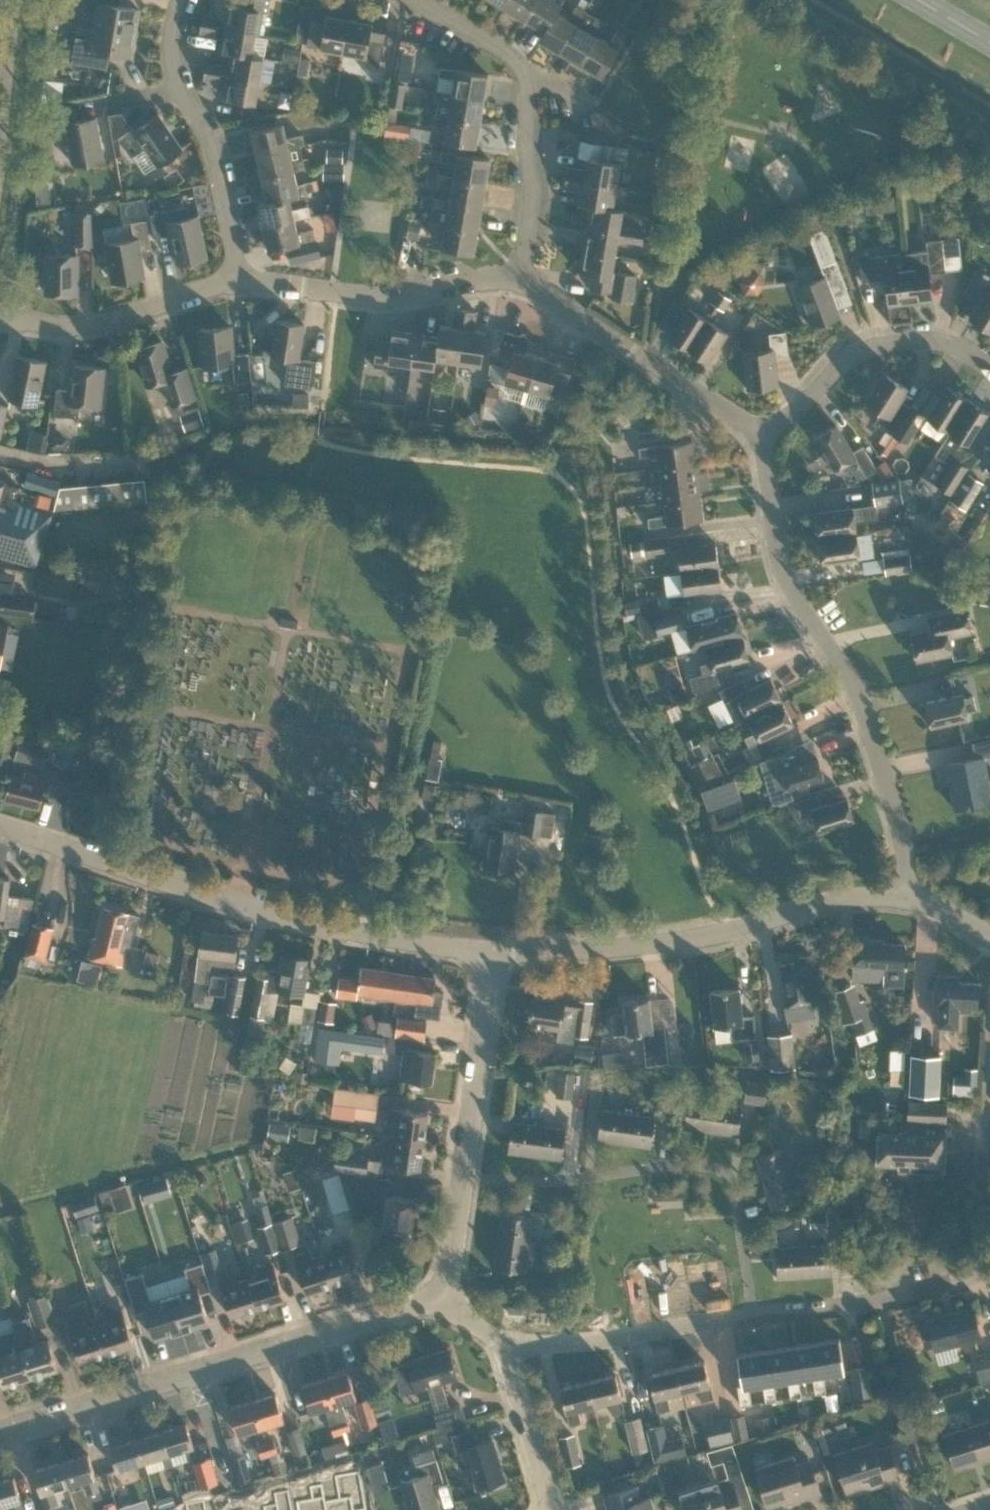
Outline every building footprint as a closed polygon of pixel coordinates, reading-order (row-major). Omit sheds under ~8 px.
[(139,7),(119,3),(119,0),(88,0),(86,9),(97,11),(95,24),(135,31),(139,7)] [(270,0),(244,0),(243,6),(229,3),(225,26),(256,32),(256,33),(264,34),(270,0)] [(505,6),(525,18),(536,0),(508,0),(505,6)] [(563,0),(536,0),(525,18),(545,29),(546,30),(557,11),(562,2),(563,0)] [(577,3),(585,8),(590,0),(579,0),(577,3)] [(561,50),(577,23),(586,8),(585,8),(577,3),(569,17),(557,11),(546,30),(545,29),(540,38),(561,50)] [(307,42),(307,44),(321,46),(344,50),(350,17),(338,15),(339,8),(314,4),(310,27),(310,29),(307,42)] [(379,69),(384,42),(388,17),(363,13),(362,20),(350,17),(344,50),(367,55),(366,58),(372,67),(379,69)] [(217,25),(219,17),(203,14),(202,22),(217,25)] [(598,35),(606,20),(597,15),(589,29),(577,23),(561,50),(581,62),(598,35)] [(216,33),(217,25),(202,22),(200,30),(216,33)] [(131,55),(135,31),(95,24),(93,38),(77,36),(73,61),(108,67),(110,51),(131,55)] [(298,25),(296,40),(307,42),(310,29),(310,27),(298,25)] [(252,54),(256,33),(256,32),(225,26),(221,49),(233,51),(252,54)] [(618,47),(627,33),(618,27),(609,42),(598,35),(581,62),(602,75),(619,47),(618,47)] [(285,45),(283,58),(298,61),(300,48),(285,45)] [(264,56),(252,54),(233,51),(229,73),(260,79),(264,56)] [(442,57),(441,65),(449,67),(451,58),(442,57)] [(221,72),(222,64),(207,61),(205,69),(221,72)] [(453,91),(485,97),(489,73),(457,67),(457,68),(449,67),(441,65),(439,75),(455,78),(453,91)] [(400,67),(398,78),(411,80),(412,69),(400,67)] [(220,80),(221,72),(205,69),(204,77),(220,80)] [(256,102),(260,79),(229,73),(225,96),(256,102)] [(66,96),(67,77),(47,76),(47,96),(66,96)] [(406,83),(393,81),(389,104),(402,106),(406,83)] [(419,96),(435,98),(439,99),(437,113),(449,115),(480,120),(485,97),(453,91),(421,86),(419,96)] [(237,107),(236,115),(248,117),(250,105),(241,104),(237,107)] [(77,119),(75,106),(51,110),(54,130),(68,128),(74,163),(104,157),(97,116),(77,119)] [(122,111),(109,113),(113,138),(118,135),(132,126),(122,111)] [(146,147),(134,155),(146,171),(157,163),(158,164),(183,147),(159,112),(134,129),(146,147)] [(449,115),(437,113),(433,112),(431,122),(447,125),(445,139),(476,144),(480,120),(449,115)] [(387,121),(385,133),(409,137),(411,125),(387,121)] [(258,153),(289,146),(300,144),(305,143),(305,141),(303,133),(287,136),(284,123),(253,130),(258,153)] [(303,133),(305,141),(312,139),(310,132),(303,133)] [(626,159),(627,147),(582,139),(579,155),(587,156),(585,168),(568,166),(566,176),(616,185),(620,162),(609,160),(609,156),(626,159)] [(658,153),(657,163),(674,166),(675,156),(677,141),(660,139),(658,153)] [(258,153),(263,176),(294,169),(310,166),(308,156),(303,157),(300,144),(289,146),(258,153)] [(343,147),(327,146),(327,161),(343,161),(343,147)] [(455,175),(486,181),(490,157),(459,151),(459,152),(443,149),(441,159),(457,162),(455,175)] [(323,178),(344,178),(345,162),(323,161),(323,178)] [(290,195),(300,193),(316,189),(313,179),(297,183),(294,169),(263,176),(268,199),(268,200),(290,195)] [(486,181),(455,175),(439,172),(437,182),(453,185),(451,198),(482,204),(486,181)] [(613,207),(613,206),(616,185),(566,176),(564,187),(582,190),(580,202),(591,204),(613,207)] [(58,198),(56,178),(40,179),(42,199),(58,198)] [(215,212),(208,181),(194,185),(200,215),(215,212)] [(420,202),(433,205),(434,196),(421,194),(420,202)] [(293,208),(290,195),(268,200),(268,199),(259,201),(264,225),(295,218),(311,214),(309,204),(293,208)] [(482,204),(451,198),(435,196),(434,196),(433,205),(449,208),(447,222),(478,227),(482,204)] [(895,196),(880,198),(882,211),(896,209),(895,196)] [(148,210),(145,197),(136,198),(138,212),(148,210)] [(93,209),(98,214),(106,207),(101,201),(93,209)] [(77,203),(77,211),(93,211),(93,203),(77,203)] [(623,208),(613,206),(613,207),(591,204),(588,226),(625,232),(626,226),(620,225),(623,208)] [(187,217),(184,205),(151,213),(154,235),(171,231),(178,262),(208,255),(198,214),(187,217)] [(656,205),(655,213),(666,214),(667,207),(656,205)] [(333,210),(324,213),(325,217),(334,215),(339,214),(338,209),(333,210)] [(925,231),(948,229),(947,209),(923,210),(925,231)] [(77,211),(77,244),(93,243),(93,211),(77,211)] [(655,214),(653,228),(665,230),(667,216),(655,214)] [(108,242),(114,280),(144,275),(139,248),(152,246),(147,218),(132,221),(135,238),(108,242)] [(298,231),(295,218),(264,225),(269,248),(301,241),(300,241),(316,237),(314,227),(298,231)] [(478,227),(447,222),(430,219),(429,229),(445,232),(443,246),(474,251),(478,227)] [(410,220),(407,236),(419,238),(422,222),(410,220)] [(813,325),(840,314),(831,290),(846,284),(822,220),(806,226),(825,275),(797,285),(813,325)] [(624,238),(625,232),(588,226),(584,249),(615,253),(618,237),(624,238)] [(634,240),(636,227),(626,226),(625,232),(624,238),(634,240)] [(643,242),(645,229),(636,227),(634,240),(643,242)] [(918,250),(906,252),(907,265),(907,266),(911,301),(933,299),(930,271),(945,269),(942,237),(926,239),(927,249),(918,250)] [(321,256),(317,239),(289,246),(292,263),(321,256)] [(612,270),(615,253),(584,249),(580,271),(593,274),(590,288),(614,291),(613,297),(632,300),(636,274),(612,270)] [(873,279),(870,255),(871,255),(870,251),(857,253),(857,259),(860,259),(862,280),(873,279)] [(893,253),(871,255),(873,279),(886,277),(888,304),(911,301),(907,266),(907,265),(906,252),(893,253)] [(77,292),(78,253),(47,253),(47,292),(77,292)] [(762,292),(770,274),(753,265),(744,284),(762,292)] [(972,276),(964,289),(977,297),(989,276),(989,274),(978,267),(972,276)] [(713,312),(717,305),(724,292),(717,288),(705,308),(713,312)] [(989,288),(971,318),(989,329),(989,288)] [(724,292),(717,305),(725,310),(732,297),(724,292)] [(689,349),(709,319),(689,306),(670,336),(689,349)] [(459,360),(466,308),(455,307),(453,325),(440,323),(439,335),(436,356),(437,356),(459,360)] [(474,328),(477,310),(466,308),(459,360),(482,363),(487,330),(474,328)] [(305,323),(277,318),(272,354),(289,356),(285,383),(311,387),(315,359),(300,357),(305,323)] [(709,362),(729,331),(709,319),(689,349),(709,362)] [(201,328),(204,365),(233,362),(235,380),(251,379),(249,351),(233,353),(231,325),(201,328)] [(397,368),(398,361),(406,362),(405,368),(411,369),(417,332),(394,328),(392,341),(378,339),(374,365),(389,367),(397,368)] [(516,336),(514,332),(505,329),(496,362),(510,366),(506,380),(528,387),(537,354),(526,351),(529,339),(525,331),(516,336)] [(744,352),(748,388),(779,384),(775,355),(789,354),(786,330),(770,332),(772,348),(744,352)] [(746,331),(741,339),(749,345),(754,338),(746,331)] [(439,335),(417,332),(411,369),(417,370),(418,364),(435,366),(437,356),(436,356),(439,335)] [(187,367),(172,371),(162,339),(137,347),(148,384),(164,379),(172,403),(195,396),(187,367)] [(575,358),(551,351),(549,358),(537,354),(528,387),(549,392),(547,399),(562,403),(575,358)] [(46,360),(19,355),(10,396),(37,402),(46,360)] [(106,366),(76,363),(73,389),(57,387),(54,413),(79,416),(80,404),(101,406),(106,366)] [(417,370),(411,369),(405,368),(404,378),(416,380),(417,370)] [(893,433),(894,433),(911,405),(900,398),(908,386),(886,372),(867,402),(881,411),(875,421),(893,433)] [(415,389),(416,380),(404,378),(402,387),(415,389)] [(484,404),(493,405),(496,384),(487,383),(484,404)] [(968,398),(948,385),(928,416),(948,429),(968,398)] [(524,401),(523,402),(544,408),(547,399),(549,392),(528,387),(524,401)] [(309,405),(310,392),(294,392),(293,405),(309,405)] [(966,450),(989,413),(989,411),(970,399),(950,431),(949,430),(935,453),(951,464),(938,484),(950,492),(968,465),(958,459),(965,449),(966,450)] [(0,403),(0,435),(2,436),(8,404),(0,403)] [(907,442),(925,414),(911,405),(894,433),(907,442)] [(199,406),(180,413),(186,429),(205,423),(199,406)] [(464,416),(470,426),(481,419),(475,409),(464,416)] [(432,412),(431,421),(444,423),(446,414),(432,412)] [(516,436),(529,438),(533,420),(520,417),(516,436)] [(863,444),(853,450),(837,423),(816,436),(837,471),(845,474),(854,469),(860,479),(877,468),(875,464),(863,444)] [(31,429),(27,448),(45,452),(48,433),(31,429)] [(69,435),(53,435),(52,446),(69,447),(69,435)] [(660,464),(695,459),(693,439),(639,446),(641,455),(659,453),(660,464)] [(662,483),(708,477),(707,469),(697,471),(695,459),(660,464),(662,483)] [(877,468),(883,479),(893,473),(885,459),(875,464),(877,468)] [(23,483),(52,492),(56,478),(27,469),(23,483)] [(984,481),(969,472),(951,499),(967,509),(984,481)] [(900,476),(884,479),(872,481),(876,504),(904,500),(900,476)] [(665,503),(700,498),(699,487),(709,486),(708,477),(662,483),(665,503)] [(133,501),(147,499),(145,478),(131,479),(133,501)] [(119,502),(133,501),(131,479),(117,480),(119,502)] [(0,480),(0,555),(36,566),(53,510),(16,499),(20,486),(0,480)] [(104,503),(119,502),(117,480),(102,482),(104,503)] [(90,505),(104,503),(102,482),(88,483),(90,505)] [(76,506),(90,505),(88,483),(74,485),(76,506)] [(989,508),(989,494),(983,491),(978,503),(989,508)] [(650,526),(703,519),(700,498),(665,503),(666,514),(648,516),(650,526)] [(820,535),(857,530),(855,521),(878,518),(875,503),(816,511),(820,535)] [(934,524),(948,533),(957,519),(942,510),(934,524)] [(857,534),(857,532),(820,538),(823,562),(874,554),(871,533),(857,534)] [(646,553),(646,556),(671,552),(669,535),(644,539),(646,553)] [(646,553),(644,539),(631,540),(633,554),(646,553)] [(681,570),(719,565),(716,542),(678,547),(681,570)] [(884,555),(886,572),(912,569),(909,552),(884,555)] [(684,593),(722,588),(719,565),(681,570),(684,593)] [(26,591),(14,589),(13,594),(4,593),(1,611),(33,616),(36,598),(25,596),(26,591)] [(973,600),(989,604),(989,593),(976,590),(973,600)] [(670,607),(668,592),(659,594),(660,608),(670,607)] [(639,611),(638,598),(625,600),(627,613),(639,611)] [(971,631),(967,607),(937,613),(940,627),(912,633),(917,658),(952,651),(949,636),(971,631)] [(652,609),(637,613),(639,621),(654,617),(652,609)] [(736,611),(687,624),(687,625),(693,647),(694,650),(708,646),(743,637),(742,635),(743,635),(736,611)] [(675,612),(654,617),(658,633),(672,629),(679,627),(675,612)] [(298,620),(282,617),(280,625),(297,628),(298,620)] [(0,621),(0,664),(5,665),(11,623),(0,621)] [(679,627),(672,629),(678,651),(693,647),(687,625),(686,625),(679,627)] [(693,690),(726,681),(722,667),(750,660),(744,636),(708,646),(712,660),(701,663),(703,672),(689,676),(693,690)] [(719,689),(735,722),(782,699),(772,677),(749,689),(743,678),(719,689)] [(686,696),(683,685),(668,689),(672,700),(686,696)] [(964,696),(963,693),(926,701),(932,726),(968,718),(966,709),(976,707),(973,694),(964,696)] [(794,723),(783,701),(750,718),(756,730),(745,736),(749,744),(743,747),(749,759),(773,747),(768,736),(794,723)] [(695,735),(686,740),(689,746),(690,746),(699,741),(695,735)] [(20,736),(15,757),(43,764),(48,744),(20,736)] [(988,779),(984,755),(989,754),(989,737),(973,741),(976,757),(946,762),(955,808),(989,801),(989,778),(988,779)] [(442,739),(434,738),(432,755),(430,754),(426,776),(439,779),(443,757),(439,756),(442,739)] [(695,753),(698,760),(713,753),(705,738),(699,741),(690,746),(691,746),(695,753)] [(791,763),(788,752),(764,759),(776,799),(792,794),(790,789),(808,784),(825,779),(818,755),(791,763)] [(724,773),(713,753),(698,760),(709,781),(724,773)] [(5,799),(40,807),(47,782),(46,782),(48,775),(26,770),(24,776),(12,773),(5,799)] [(61,797),(66,776),(53,773),(48,793),(61,797)] [(707,787),(714,802),(736,793),(729,777),(707,787)] [(423,782),(420,799),(432,801),(435,784),(423,782)] [(792,794),(776,799),(777,803),(811,792),(808,784),(790,789),(792,794)] [(821,805),(818,793),(793,801),(797,813),(812,808),(819,831),(855,820),(848,797),(821,805)] [(543,810),(530,808),(528,820),(501,816),(500,826),(490,824),(484,863),(514,868),(519,829),(527,830),(526,832),(539,833),(543,810)] [(551,811),(543,810),(539,833),(551,835),(551,833),(554,811),(551,811)] [(730,831),(733,843),(745,840),(742,828),(730,831)] [(0,876),(0,917),(5,918),(8,893),(10,878),(0,876)] [(8,893),(5,918),(30,921),(35,896),(8,893)] [(127,946),(132,947),(140,914),(106,905),(98,937),(94,936),(88,957),(122,965),(127,946)] [(24,954),(46,959),(54,926),(32,921),(24,954)] [(195,979),(192,998),(196,999),(195,1004),(212,1006),(214,993),(206,992),(208,981),(208,980),(211,961),(235,965),(239,934),(202,930),(195,978),(195,979)] [(866,934),(855,934),(853,977),(886,979),(886,965),(904,966),(905,942),(883,941),(883,938),(866,938),(866,934)] [(144,961),(157,964),(161,952),(147,949),(144,961)] [(257,977),(248,1025),(264,1028),(266,1020),(271,988),(279,990),(304,994),(305,989),(310,958),(283,953),(280,968),(270,966),(268,976),(265,976),(257,974),(257,977)] [(781,964),(788,1005),(817,999),(811,965),(814,964),(811,953),(799,956),(800,961),(781,964)] [(395,997),(398,972),(361,966),(359,979),(339,976),(336,994),(357,997),(357,992),(395,997)] [(398,972),(395,997),(417,1000),(415,1013),(440,1017),(444,991),(434,990),(436,977),(398,972)] [(246,975),(233,973),(227,1010),(239,1012),(246,975)] [(978,1006),(979,981),(960,980),(960,975),(936,974),(934,1012),(939,1012),(939,1025),(958,1026),(959,1010),(971,1010),(972,1005),(978,1006)] [(754,1013),(743,1014),(740,986),(711,989),(715,1024),(731,1022),(733,1038),(757,1036),(754,1013)] [(578,997),(578,998),(558,995),(558,999),(533,995),(530,1021),(559,1025),(557,1038),(573,1041),(574,1033),(588,1035),(592,999),(578,997)] [(643,1029),(647,1063),(669,1061),(664,1022),(653,1024),(650,997),(623,999),(625,1012),(627,1031),(643,1029)] [(853,1019),(858,1033),(874,1028),(875,1027),(864,997),(848,1003),(853,1019)] [(336,1000),(322,998),(318,1018),(333,1020),(336,1000)] [(291,1001),(288,1019),(302,1021),(304,1003),(303,1003),(291,1001)] [(304,1003),(302,1021),(314,1023),(317,1004),(304,1002),(304,1003)] [(848,1003),(837,1006),(843,1023),(853,1019),(848,1003)] [(362,1016),(368,1029),(378,1024),(372,1012),(362,1016)] [(625,1012),(611,1013),(613,1033),(627,1031),(625,1012)] [(396,1035),(425,1038),(427,1019),(399,1015),(396,1035)] [(248,1025),(247,1033),(263,1036),(264,1028),(248,1025)] [(319,1026),(315,1059),(340,1062),(342,1047),(352,1048),(355,1030),(319,1026)] [(856,1034),(860,1044),(877,1037),(874,1028),(858,1033),(856,1034)] [(352,1053),(386,1058),(390,1035),(355,1030),(352,1048),(352,1053)] [(798,1064),(794,1031),(767,1034),(771,1067),(798,1064)] [(760,1057),(758,1040),(745,1041),(746,1058),(760,1057)] [(575,1058),(591,1061),(593,1047),(577,1045),(575,1058)] [(400,1078),(432,1082),(436,1051),(404,1047),(400,1078)] [(891,1048),(890,1067),(891,1068),(905,1068),(905,1048),(891,1048)] [(617,1064),(615,1050),(603,1052),(604,1065),(617,1064)] [(938,1091),(940,1051),(912,1050),(910,1089),(938,1091)] [(295,1069),(294,1079),(307,1081),(308,1071),(295,1069)] [(541,1071),(528,1070),(527,1078),(540,1080),(541,1071)] [(555,1095),(572,1097),(575,1073),(559,1070),(555,1095)] [(767,1081),(748,1078),(744,1099),(764,1103),(767,1081)] [(954,1081),(953,1092),(964,1093),(965,1081),(954,1081)] [(942,1083),(941,1091),(953,1092),(953,1083),(942,1083)] [(379,1092),(336,1086),(334,1100),(356,1103),(354,1115),(376,1118),(379,1092)] [(711,1129),(715,1099),(688,1095),(684,1125),(711,1129)] [(777,1104),(786,1117),(796,1110),(788,1097),(777,1104)] [(738,1133),(743,1103),(715,1099),(711,1129),(738,1133)] [(948,1102),(908,1100),(907,1119),(901,1118),(900,1130),(878,1129),(877,1161),(898,1162),(898,1174),(944,1177),(948,1102)] [(885,1111),(895,1112),(896,1100),(886,1100),(885,1111)] [(424,1139),(428,1111),(390,1106),(387,1123),(395,1124),(394,1135),(424,1139)] [(625,1141),(629,1111),(601,1108),(597,1138),(625,1141)] [(652,1145),(656,1115),(629,1111),(625,1141),(652,1145)] [(860,1116),(859,1135),(870,1136),(871,1117),(860,1116)] [(270,1120),(267,1136),(283,1139),(286,1122),(270,1120)] [(535,1153),(539,1123),(512,1120),(508,1150),(535,1153)] [(563,1157),(566,1127),(539,1123),(535,1153),(563,1157)] [(420,1167),(424,1139),(394,1135),(392,1146),(384,1145),(382,1162),(420,1167)] [(765,1181),(794,1172),(786,1146),(757,1154),(765,1181)] [(335,1166),(367,1171),(369,1154),(338,1150),(335,1166)] [(283,1171),(289,1189),(302,1185),(296,1167),(283,1171)] [(773,1207),(802,1199),(794,1172),(765,1181),(773,1207)] [(384,1225),(412,1229),(416,1197),(389,1194),(391,1178),(357,1173),(355,1192),(382,1196),(381,1209),(386,1210),(384,1225)] [(196,1184),(200,1186),(206,1185),(208,1181),(207,1176),(203,1174),(198,1174),(195,1179),(196,1184)] [(331,1214),(349,1208),(339,1175),(320,1181),(331,1214)] [(167,1176),(141,1183),(146,1199),(171,1191),(167,1176)] [(114,1184),(118,1199),(130,1196),(126,1181),(114,1184)] [(110,1187),(99,1191),(104,1209),(116,1206),(114,1199),(110,1187)] [(95,1195),(72,1202),(76,1215),(99,1208),(95,1195)] [(274,1219),(272,1212),(268,1200),(255,1204),(261,1224),(258,1225),(266,1252),(281,1247),(272,1220),(274,1219)] [(272,1220),(281,1247),(302,1240),(294,1214),(290,1215),(288,1207),(272,1212),(274,1219),(272,1220)] [(827,1211),(809,1213),(811,1226),(829,1224),(827,1211)] [(529,1243),(533,1215),(503,1212),(499,1239),(529,1243)] [(90,1214),(78,1218),(82,1231),(94,1227),(90,1214)] [(239,1238),(259,1236),(256,1216),(236,1219),(239,1238)] [(800,1217),(789,1217),(790,1226),(801,1226),(800,1217)] [(333,1282),(360,1274),(349,1237),(333,1242),(335,1250),(324,1253),(333,1282)] [(526,1270),(529,1243),(499,1239),(496,1266),(526,1270)] [(805,1275),(833,1273),(831,1243),(803,1244),(805,1275)] [(778,1277),(805,1275),(803,1244),(776,1246),(778,1277)] [(209,1248),(200,1251),(206,1271),(222,1266),(216,1246),(209,1248)] [(333,1282),(324,1253),(314,1256),(311,1249),(295,1254),(306,1290),(333,1282)] [(544,1269),(556,1270),(558,1256),(546,1255),(544,1269)] [(258,1305),(285,1297),(274,1260),(257,1265),(260,1273),(249,1276),(258,1305)] [(182,1289),(171,1292),(174,1300),(182,1328),(209,1320),(200,1292),(211,1288),(203,1261),(185,1266),(187,1272),(191,1286),(182,1289)] [(143,1271),(125,1276),(131,1296),(135,1312),(146,1309),(155,1337),(182,1328),(174,1300),(171,1292),(161,1295),(151,1298),(147,1284),(143,1271)] [(258,1305),(249,1276),(238,1280),(236,1272),(219,1277),(231,1314),(258,1305)] [(29,1298),(37,1325),(57,1319),(48,1292),(29,1298)] [(982,1336),(974,1305),(927,1317),(935,1348),(936,1348),(955,1343),(982,1336)] [(107,1352),(134,1344),(123,1307),(106,1312),(109,1319),(98,1323),(107,1352)] [(0,1317),(0,1332),(16,1327),(13,1320),(11,1314),(0,1317)] [(13,1320),(16,1327),(22,1347),(22,1346),(31,1376),(59,1367),(50,1338),(38,1341),(30,1315),(13,1320)] [(107,1352),(98,1323),(87,1326),(85,1318),(68,1324),(80,1360),(107,1352)] [(16,1327),(0,1332),(0,1342),(0,1343),(0,1373),(4,1384),(31,1376),(22,1346),(22,1347),(16,1327)] [(819,1374),(813,1374),(816,1391),(826,1390),(824,1373),(845,1369),(840,1335),(813,1340),(819,1374)] [(794,1378),(788,1378),(791,1395),(802,1394),(799,1377),(813,1374),(819,1374),(813,1340),(788,1343),(794,1378)] [(769,1381),(763,1382),(766,1399),(777,1398),(774,1381),(788,1378),(794,1378),(788,1343),(763,1347),(769,1381)] [(955,1343),(936,1348),(939,1363),(959,1358),(955,1343)] [(428,1384),(433,1400),(447,1396),(442,1380),(458,1376),(449,1347),(408,1359),(409,1361),(394,1365),(402,1392),(428,1384)] [(763,1347),(737,1352),(742,1383),(738,1384),(741,1403),(752,1402),(749,1385),(763,1382),(769,1381),(763,1347)] [(979,1377),(980,1381),(989,1378),(989,1355),(981,1358),(986,1375),(979,1377)] [(714,1396),(710,1382),(711,1382),(705,1359),(677,1366),(683,1388),(698,1385),(702,1399),(714,1396)] [(850,1368),(855,1396),(873,1393),(868,1365),(850,1368)] [(667,1392),(683,1388),(677,1366),(649,1372),(655,1395),(659,1409),(671,1407),(667,1392)] [(338,1417),(346,1415),(342,1400),(357,1396),(349,1369),(326,1376),(338,1417)] [(625,1410),(621,1395),(622,1395),(616,1372),(588,1379),(594,1402),(610,1398),(613,1412),(625,1410)] [(330,1420),(338,1417),(326,1376),(303,1383),(311,1410),(326,1405),(330,1420)] [(578,1406),(594,1402),(588,1379),(561,1386),(566,1409),(567,1409),(570,1423),(582,1420),(578,1406)] [(261,1425),(284,1418),(276,1392),(253,1399),(261,1425)] [(384,1395),(373,1398),(375,1404),(385,1401),(384,1395)] [(378,1422),(371,1396),(355,1401),(362,1427),(378,1422)] [(238,1432),(261,1425),(253,1399),(230,1406),(238,1432)] [(375,1404),(378,1416),(393,1412),(390,1400),(385,1401),(375,1404)] [(466,1418),(461,1403),(434,1411),(439,1426),(466,1418)] [(668,1413),(670,1425),(688,1422),(685,1410),(668,1413)] [(749,1435),(744,1413),(731,1416),(736,1437),(749,1435)] [(400,1436),(394,1414),(379,1419),(385,1440),(400,1436)] [(338,1417),(343,1431),(350,1429),(346,1415),(338,1417)] [(648,1448),(640,1415),(625,1419),(633,1452),(648,1448)] [(705,1421),(711,1444),(735,1438),(729,1415),(705,1421)] [(771,1415),(755,1418),(758,1430),(773,1428),(771,1415)] [(335,1434),(343,1431),(338,1417),(330,1420),(335,1434)] [(945,1432),(956,1467),(989,1456),(989,1418),(945,1432)] [(197,1456),(194,1444),(187,1421),(161,1429),(169,1452),(171,1451),(185,1447),(188,1458),(197,1456)] [(663,1423),(647,1427),(655,1459),(687,1451),(683,1435),(667,1439),(663,1423)] [(307,1450),(299,1425),(286,1429),(294,1454),(307,1450)] [(479,1442),(474,1426),(451,1433),(459,1457),(467,1455),(477,1487),(483,1485),(483,1487),(487,1486),(487,1484),(506,1478),(493,1437),(479,1442)] [(895,1443),(915,1436),(912,1428),(892,1435),(895,1443)] [(175,1463),(171,1451),(169,1452),(161,1429),(136,1437),(143,1460),(146,1459),(162,1454),(165,1466),(175,1463)] [(559,1435),(566,1465),(581,1462),(574,1432),(559,1435)] [(149,1471),(146,1459),(143,1460),(136,1437),(111,1445),(118,1468),(137,1462),(140,1473),(149,1471)] [(266,1440),(270,1453),(278,1451),(274,1437),(266,1440)] [(345,1438),(334,1442),(337,1454),(349,1451),(345,1438)] [(262,1456),(270,1453),(266,1440),(258,1442),(262,1456)] [(876,1448),(873,1440),(835,1452),(847,1489),(872,1481),(873,1484),(900,1476),(890,1444),(876,1448)] [(733,1441),(707,1450),(711,1463),(723,1460),(728,1475),(680,1491),(686,1509),(743,1509),(734,1482),(745,1479),(733,1441)] [(432,1483),(444,1480),(434,1447),(413,1454),(419,1474),(401,1480),(410,1509),(440,1509),(432,1483)] [(100,1489),(96,1475),(89,1452),(62,1461),(69,1483),(84,1478),(88,1492),(100,1489)] [(232,1456),(239,1480),(252,1476),(245,1452),(244,1452),(232,1456)] [(364,1453),(351,1456),(355,1481),(369,1479),(364,1453)] [(797,1463),(794,1454),(756,1466),(768,1504),(792,1496),(794,1499),(821,1491),(810,1458),(797,1463)] [(210,1457),(195,1462),(202,1485),(204,1485),(218,1481),(210,1457)] [(53,1488),(69,1483),(62,1461),(35,1469),(41,1491),(42,1491),(46,1506),(58,1502),(53,1488)] [(368,1465),(375,1490),(390,1486),(383,1461),(368,1465)] [(274,1465),(276,1473),(289,1470),(287,1462),(274,1465)] [(634,1473),(617,1479),(620,1489),(637,1484),(634,1473)] [(21,1498),(22,1497),(15,1475),(0,1480),(0,1504),(10,1501),(12,1509),(25,1509),(21,1498)] [(274,1479),(278,1505),(292,1503),(288,1477),(274,1479)] [(264,1507),(278,1505),(274,1479),(260,1481),(264,1507)] [(650,1495),(641,1498),(637,1484),(620,1489),(605,1494),(610,1509),(655,1509),(650,1495)] [(324,1494),(327,1509),(353,1509),(352,1502),(336,1505),(334,1492),(324,1494)] [(176,1503),(173,1494),(158,1499),(161,1508),(176,1503)] [(303,1509),(327,1509),(324,1494),(311,1496),(313,1508),(303,1509)] [(186,1502),(188,1509),(206,1509),(204,1498),(186,1502)] [(103,1504),(104,1509),(118,1509),(116,1501),(103,1504)]
